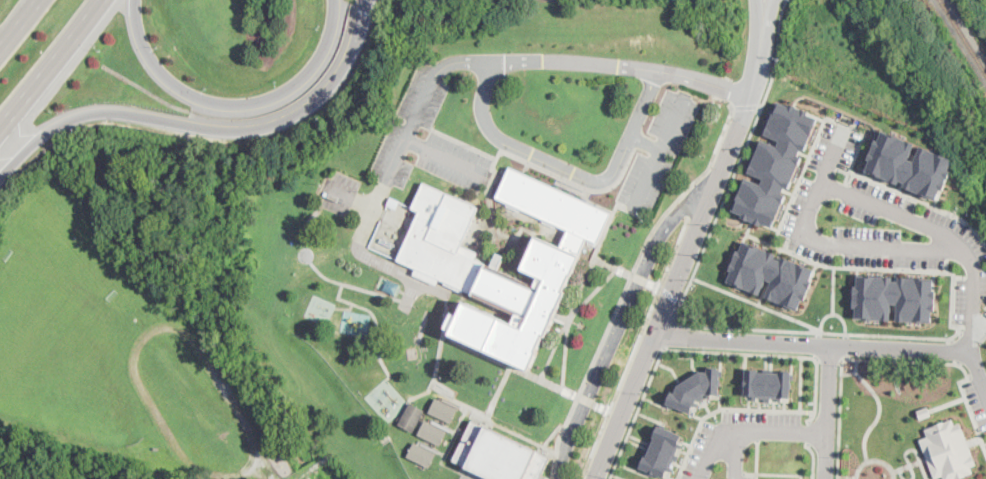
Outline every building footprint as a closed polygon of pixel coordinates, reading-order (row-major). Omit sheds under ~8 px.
[(778,100),(788,104),(789,102),(810,111),(809,113),(818,117),(805,150),(801,149),(799,154),(803,156),(789,188),(785,187),(784,191),(783,193),(787,194),(773,226),(762,222),(761,225),(742,217),(743,214),(732,210),(746,177),(761,183),(764,178),(748,171),(762,138),(778,145),(780,140),(765,133),(778,100)] [(882,129),(915,142),(909,158),(915,160),(921,145),(953,158),(949,169),(952,170),(944,190),(940,188),(936,199),(904,186),(906,182),(900,179),(899,183),(866,170),(870,159),(868,158),(876,138),(878,139),(882,129)] [(588,202),(612,214),(598,244),(589,240),(572,276),(571,276),(565,290),(568,292),(547,338),(544,337),(538,351),(539,352),(530,371),(450,335),(452,331),(446,328),(452,313),(458,316),(465,302),(513,324),(518,315),(465,291),(464,293),(460,291),(444,284),(445,282),(440,280),(437,286),(414,275),(416,269),(398,260),(420,212),(412,209),(424,182),(480,208),(463,246),(478,253),(475,259),(491,266),(497,253),(505,256),(499,269),(536,286),(539,277),(522,270),(537,237),(560,247),(568,231),(557,226),(556,229),(543,222),(544,220),(522,210),(520,212),(506,206),(508,204),(496,198),(510,167),(588,202)] [(400,202),(396,210),(387,206),(391,197),(400,201),(400,202)] [(777,253),(775,257),(780,259),(782,255),(814,269),(810,279),(813,280),(805,300),(802,299),(798,310),(765,296),(772,281),(770,280),(766,278),(760,294),(727,280),(731,270),(729,269),(737,250),(739,251),(744,240),(777,253)] [(899,280),(899,276),(934,278),(934,289),(938,289),(937,298),(936,298),(936,303),(937,303),(936,310),(933,310),(932,322),(897,319),(898,303),(892,303),(891,320),(855,318),(856,306),(853,306),(853,298),(854,298),(854,285),(857,285),(858,273),(893,275),(893,280),(899,280)] [(396,294),(384,289),(389,278),(401,284),(396,294)] [(721,368),(720,394),(711,393),(711,398),(708,398),(708,393),(706,393),(703,395),(705,397),(700,400),(698,398),(697,398),(696,401),(699,402),(698,406),(694,405),(691,412),(682,409),(682,410),(673,406),(673,408),(668,406),(668,403),(667,403),(667,400),(670,392),(674,394),(678,385),(700,370),(707,370),(708,367),(721,368)] [(779,371),(779,370),(792,371),(791,397),(782,397),(782,401),(778,401),(778,398),(771,398),(771,401),(765,401),(765,397),(757,397),(757,399),(753,399),(754,395),(745,395),(745,387),(743,387),(743,376),(746,376),(746,368),(759,368),(759,371),(779,371)] [(458,409),(451,424),(429,413),(436,398),(458,409)] [(424,414),(414,433),(398,425),(410,402),(426,411),(424,414)] [(932,415),(921,419),(918,410),(929,405),(932,415)] [(974,471),(954,478),(945,478),(943,475),(935,478),(920,439),(928,435),(925,428),(944,420),(945,421),(953,418),(955,423),(961,421),(977,464),(971,466),(974,471)] [(447,431),(440,446),(418,436),(424,423),(425,420),(447,431)] [(552,458),(542,478),(492,478),(454,461),(472,421),(552,458)] [(659,424),(683,434),(680,440),(684,441),(681,447),(679,446),(676,453),(680,455),(677,461),(674,459),(671,466),(673,467),(672,471),(668,470),(665,477),(658,474),(657,477),(646,472),(647,470),(640,467),(645,454),(647,455),(649,451),(646,450),(650,440),(653,441),(655,437),(654,436),(654,434),(653,434),(657,426),(658,426),(659,424)] [(437,453),(429,468),(407,458),(415,442),(437,453)]
